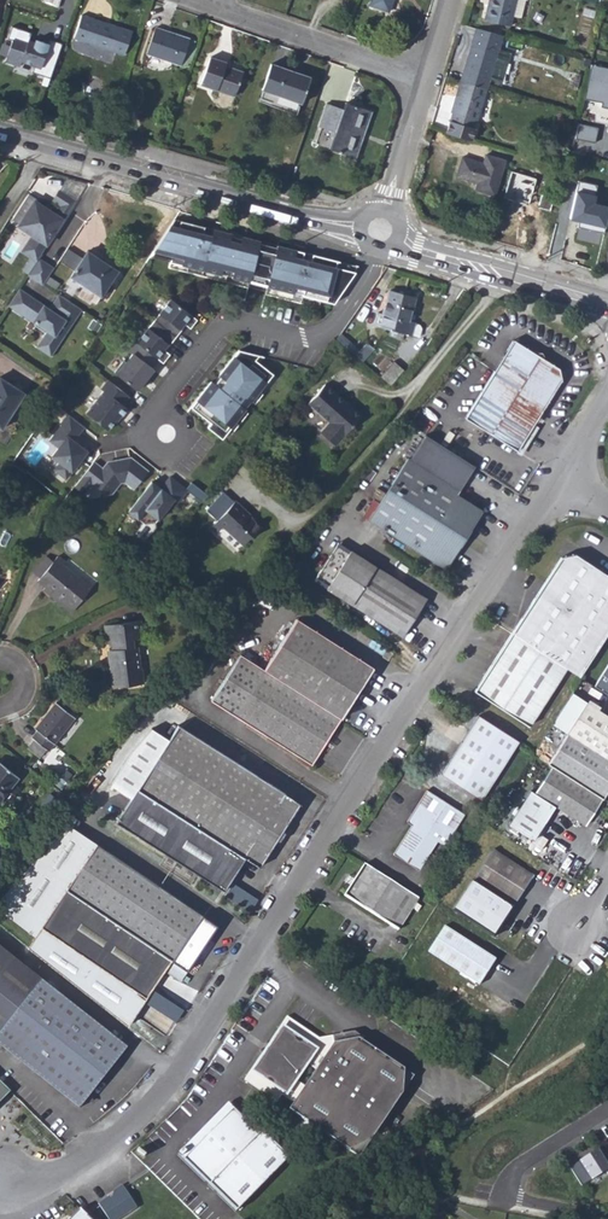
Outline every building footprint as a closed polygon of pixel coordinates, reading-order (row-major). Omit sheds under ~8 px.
[(392,0),(371,0),(369,4),(389,11),(392,0)] [(516,0),(489,0),(484,19),(510,25),(512,14),(516,0)] [(521,17),(525,0),(516,0),(512,14),(521,17)] [(123,55),(132,32),(82,14),(74,38),(123,55)] [(32,72),(50,78),(62,44),(50,40),(48,43),(42,41),(40,44),(35,42),(29,40),(31,33),(12,26),(8,38),(12,40),(5,60),(20,65),(21,61),(34,65),(32,72)] [(460,80),(487,88),(504,34),(477,26),(460,80)] [(181,66),(190,39),(156,27),(146,53),(181,66)] [(226,65),(227,63),(210,57),(201,84),(235,96),(243,73),(226,67),(226,65)] [(592,63),(585,97),(602,100),(601,106),(607,107),(607,67),(592,63)] [(271,102),(270,105),(297,115),(300,104),(302,105),(311,78),(271,64),(262,91),(263,91),(261,98),(271,102)] [(243,73),(244,71),(226,65),(226,67),(243,73)] [(449,120),(474,128),(476,119),(477,119),(487,88),(460,80),(451,111),(452,112),(449,120)] [(485,100),(481,117),(489,119),(493,102),(485,100)] [(355,157),(371,111),(346,102),(344,109),(327,103),(319,126),(322,127),(316,144),(355,157)] [(446,132),(471,140),(474,128),(449,120),(446,132)] [(580,123),(577,136),(595,139),(598,126),(580,123)] [(555,147),(566,151),(569,139),(558,135),(555,147)] [(456,176),(478,183),(476,190),(495,195),(505,159),(486,154),(483,162),(462,156),(456,176)] [(567,193),(574,195),(576,195),(579,182),(570,179),(568,190),(567,193)] [(561,197),(572,200),(574,195),(567,193),(568,190),(563,189),(561,197)] [(70,211),(76,201),(59,190),(52,201),(59,207),(53,216),(36,205),(35,206),(55,219),(63,206),(70,211)] [(538,206),(550,210),(554,198),(542,194),(538,206)] [(42,254),(70,211),(63,206),(55,219),(35,206),(36,205),(38,201),(29,195),(12,221),(32,234),(35,236),(29,245),(42,254)] [(181,199),(169,196),(168,201),(179,204),(180,202),(181,199)] [(604,234),(607,217),(607,208),(572,200),(561,197),(561,200),(555,222),(604,234)] [(179,227),(171,225),(154,250),(171,255),(170,261),(221,274),(223,267),(234,271),(232,277),(250,282),(267,286),(293,293),(295,286),(304,288),(303,295),(334,303),(356,272),(336,267),(337,261),(313,254),(312,255),(311,260),(302,258),(304,253),(304,252),(278,245),(277,245),(276,247),(275,253),(258,249),(259,243),(260,241),(242,236),(242,238),(240,243),(230,240),(231,236),(231,234),(213,229),(211,235),(203,233),(204,227),(181,220),(179,227)] [(213,229),(204,227),(203,233),(211,235),(213,229)] [(35,236),(32,234),(20,253),(36,263),(39,258),(42,254),(29,245),(35,236)] [(276,247),(259,243),(258,249),(275,253),(276,247)] [(84,254),(69,245),(61,257),(76,267),(84,254)] [(118,270),(87,250),(84,254),(76,267),(70,276),(102,296),(118,270)] [(171,255),(154,250),(150,257),(170,261),(171,255)] [(54,268),(39,258),(36,263),(29,274),(44,283),(54,268)] [(358,266),(337,261),(336,267),(356,272),(358,266)] [(267,286),(250,282),(248,289),(265,293),(267,286)] [(404,333),(411,335),(419,337),(421,328),(419,324),(415,323),(415,321),(410,320),(416,297),(388,290),(382,312),(377,311),(373,324),(391,329),(404,333)] [(50,309),(24,292),(14,307),(47,329),(43,335),(58,345),(83,309),(60,294),(50,309)] [(171,299),(135,345),(158,361),(163,364),(170,354),(165,350),(169,345),(170,345),(182,330),(181,329),(185,324),(191,329),(197,320),(171,299)] [(165,350),(170,354),(191,329),(185,324),(181,329),(182,330),(170,345),(169,345),(165,350)] [(385,336),(402,341),(404,333),(391,329),(385,336)] [(347,347),(352,342),(340,333),(336,337),(347,347)] [(58,345),(43,335),(36,346),(51,355),(58,345)] [(559,368),(547,360),(542,352),(533,351),(514,339),(465,416),(518,450),(562,379),(559,368)] [(362,360),(373,348),(366,342),(359,349),(352,342),(347,347),(362,360)] [(135,345),(134,344),(128,352),(133,356),(126,365),(124,363),(115,375),(139,392),(144,385),(147,387),(157,372),(152,369),(158,361),(135,345)] [(260,355),(239,350),(222,371),(227,375),(217,386),(213,382),(212,381),(191,407),(206,419),(211,423),(207,427),(222,439),(228,431),(245,410),(246,409),(245,408),(251,401),(252,402),(252,401),(260,391),(273,374),(258,363),(256,361),(260,355)] [(390,385),(403,369),(393,360),(380,376),(390,385)] [(227,375),(222,371),(219,375),(219,376),(213,382),(217,386),(227,375)] [(24,392),(0,376),(0,427),(1,428),(24,392)] [(129,396),(108,379),(100,389),(103,391),(86,413),(107,430),(114,421),(118,416),(120,417),(127,408),(122,405),(129,396)] [(328,422),(320,432),(335,444),(360,415),(324,383),(307,403),(328,422)] [(260,391),(252,401),(255,404),(263,394),(260,391)] [(206,419),(191,407),(188,411),(203,423),(206,419)] [(245,410),(228,431),(231,435),(249,413),(245,410)] [(73,440),(84,427),(68,415),(61,423),(62,425),(50,440),(59,447),(52,455),(60,462),(55,469),(66,478),(77,463),(79,465),(83,459),(82,447),(73,440)] [(362,515),(446,569),(484,510),(458,493),(460,491),(475,466),(425,434),(410,459),(408,458),(374,511),(368,507),(362,515)] [(93,462),(79,479),(89,486),(92,482),(104,492),(110,492),(119,482),(124,481),(134,489),(147,471),(130,458),(113,461),(114,463),(108,463),(107,462),(102,469),(93,462)] [(162,490),(151,481),(128,510),(142,521),(133,533),(144,541),(155,528),(155,522),(173,499),(177,502),(187,490),(170,476),(163,485),(165,486),(162,490)] [(89,486),(79,479),(74,486),(83,493),(89,486)] [(204,499),(208,493),(192,482),(188,488),(204,499)] [(220,528),(223,529),(242,545),(249,538),(254,537),(262,528),(253,519),(249,516),(251,514),(235,500),(214,523),(220,528)] [(211,527),(217,532),(220,528),(214,523),(211,527)] [(321,568),(333,576),(350,549),(338,541),(321,568)] [(321,568),(314,578),(403,635),(426,599),(350,549),(333,576),(321,568)] [(566,667),(580,676),(607,632),(607,575),(575,553),(561,556),(512,632),(566,667)] [(45,586),(74,609),(91,588),(64,565),(66,562),(57,555),(53,561),(39,577),(38,579),(45,586)] [(53,561),(46,556),(33,572),(39,577),(53,561)] [(144,605),(164,596),(160,587),(140,596),(144,605)] [(264,668),(341,718),(374,667),(296,618),(264,668)] [(143,682),(141,667),(139,668),(136,645),(135,646),(134,640),(142,638),(140,620),(106,624),(108,642),(111,642),(112,649),(108,649),(112,686),(143,682)] [(512,632),(473,690),(528,725),(566,667),(512,632)] [(383,655),(388,659),(393,652),(388,648),(383,655)] [(240,653),(210,699),(312,764),(341,718),(264,668),(240,653)] [(46,748),(48,749),(74,716),(56,701),(35,727),(37,730),(32,736),(34,738),(46,748)] [(564,737),(548,763),(552,765),(603,798),(607,790),(607,715),(587,702),(564,737)] [(478,714),(441,772),(482,799),(520,741),(478,714)] [(278,838),(284,829),(301,802),(178,724),(137,788),(260,866),(278,838)] [(27,746),(40,756),(46,748),(34,738),(27,746)] [(19,777),(0,762),(0,800),(19,777)] [(552,765),(535,792),(557,807),(586,825),(603,798),(552,765)] [(426,789),(406,820),(412,824),(393,852),(418,869),(437,840),(445,845),(465,813),(426,789)] [(557,807),(535,792),(514,826),(536,839),(557,807)] [(278,838),(280,840),(286,830),(284,829),(278,838)] [(171,957),(187,968),(217,923),(95,842),(66,885),(171,957)] [(477,882),(514,906),(535,874),(493,848),(473,879),(477,882)] [(363,863),(343,894),(398,929),(418,898),(363,863)] [(514,906),(477,882),(459,911),(499,937),(517,908),(514,906)] [(171,957),(66,885),(40,922),(146,994),(171,957)] [(428,951),(480,985),(496,959),(444,925),(428,951)] [(126,1046),(0,946),(0,1042),(80,1106),(126,1046)] [(278,1029),(270,1041),(272,1048),(269,1052),(261,1053),(244,1078),(257,1088),(276,1100),(281,1094),(292,1102),(288,1109),(305,1120),(278,1146),(260,1129),(258,1132),(229,1104),(197,1138),(193,1136),(177,1153),(235,1210),(288,1156),(284,1152),(312,1125),(346,1148),(369,1140),(401,1092),(402,1068),(357,1038),(332,1043),(331,1036),(318,1038),(286,1016),(278,1029)] [(261,1053),(269,1052),(272,1048),(270,1041),(261,1053)] [(10,1089),(0,1079),(0,1100),(10,1089)] [(607,1162),(599,1149),(570,1167),(582,1185),(607,1169),(607,1164),(607,1162)] [(97,1202),(108,1218),(119,1218),(136,1208),(121,1184),(112,1190),(112,1197),(109,1198),(107,1196),(97,1202)] [(78,1210),(68,1218),(89,1218),(78,1210)]
